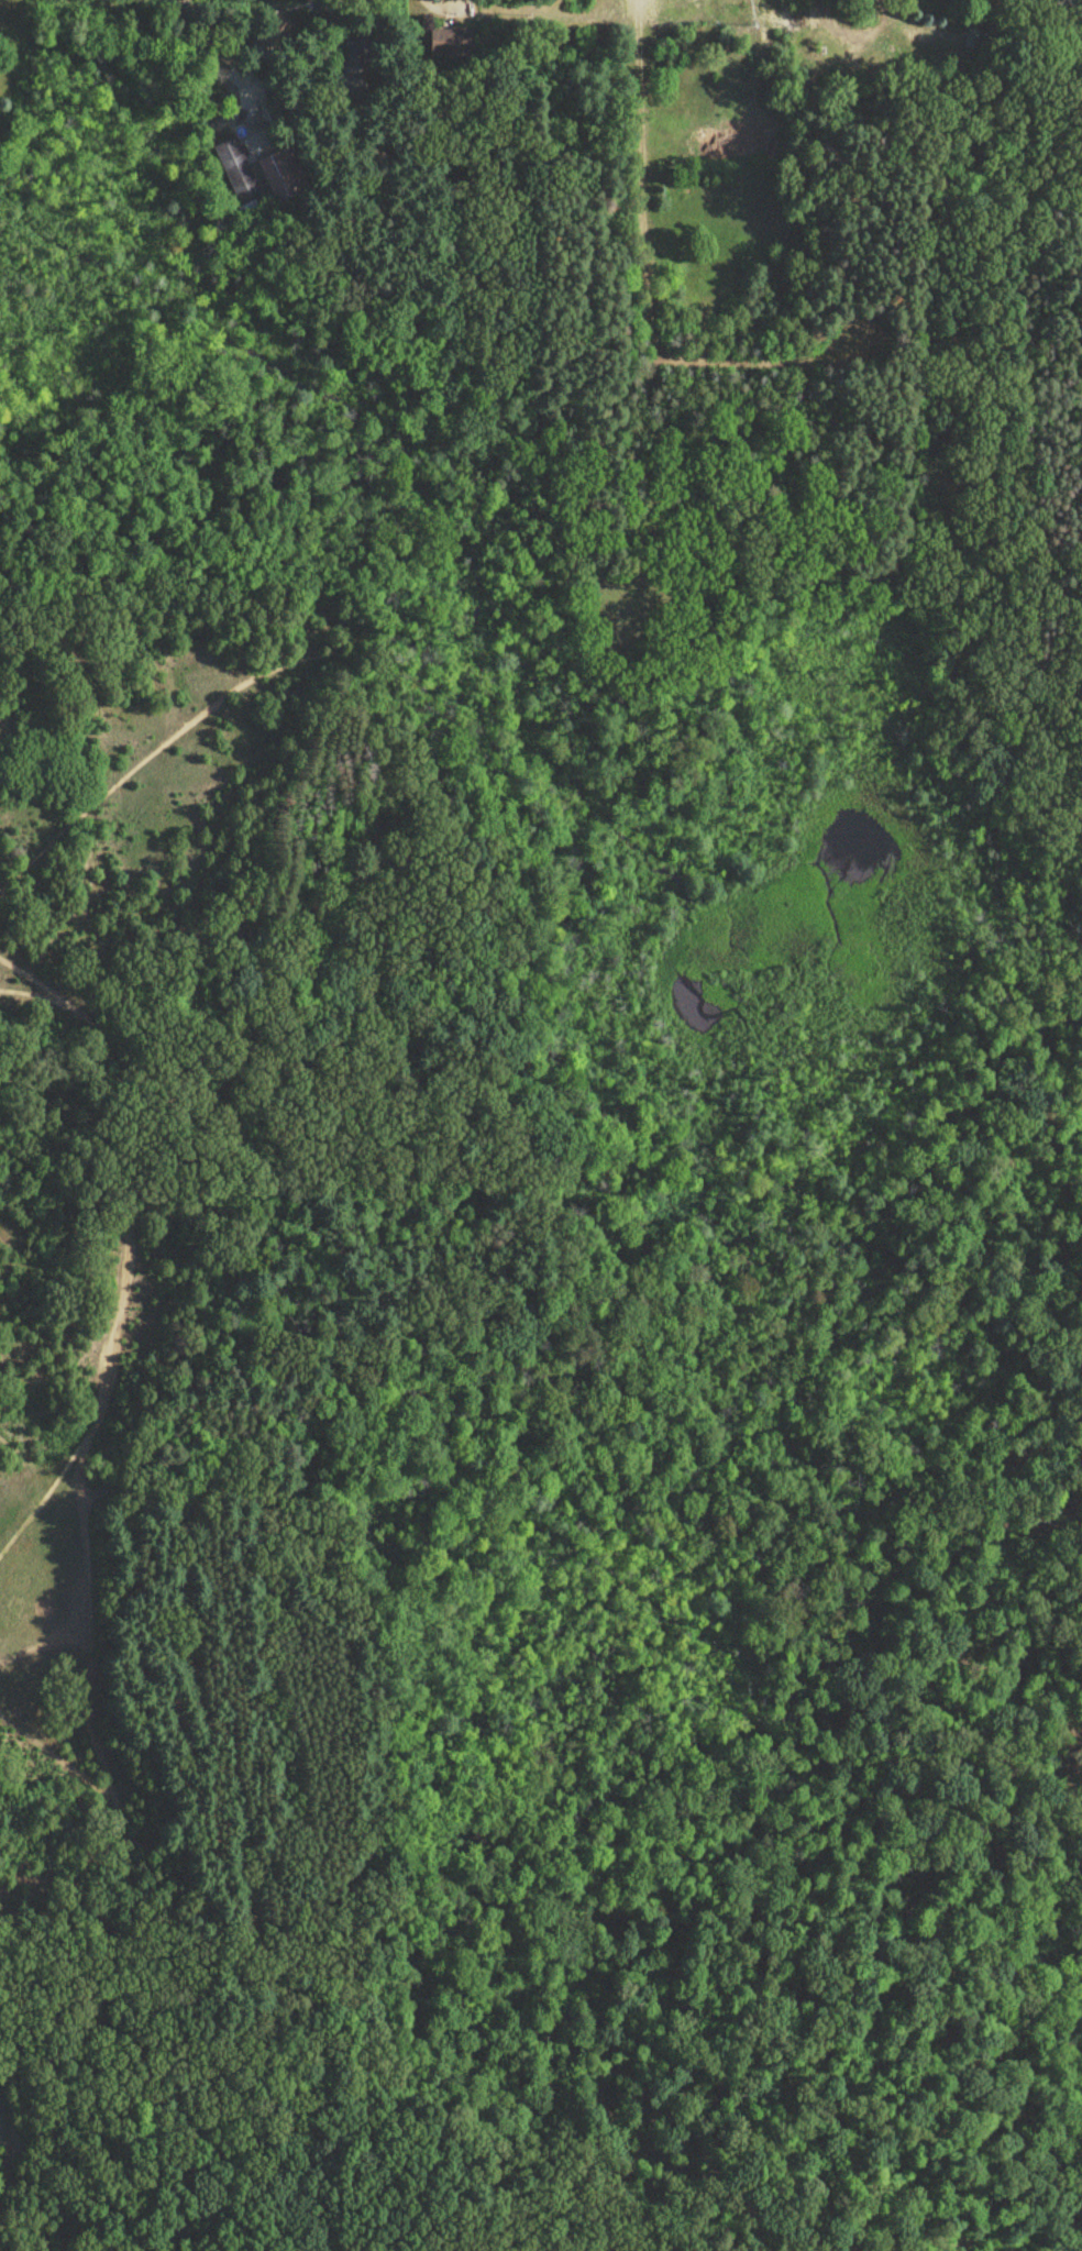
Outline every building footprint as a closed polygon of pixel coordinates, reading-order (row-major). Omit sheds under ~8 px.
[(474,63),(473,34),(426,35),(426,64),(474,63)] [(239,158),(234,152),(224,159),(229,165),(239,158)] [(275,158),(254,166),(272,207),(293,199),(275,158)]
